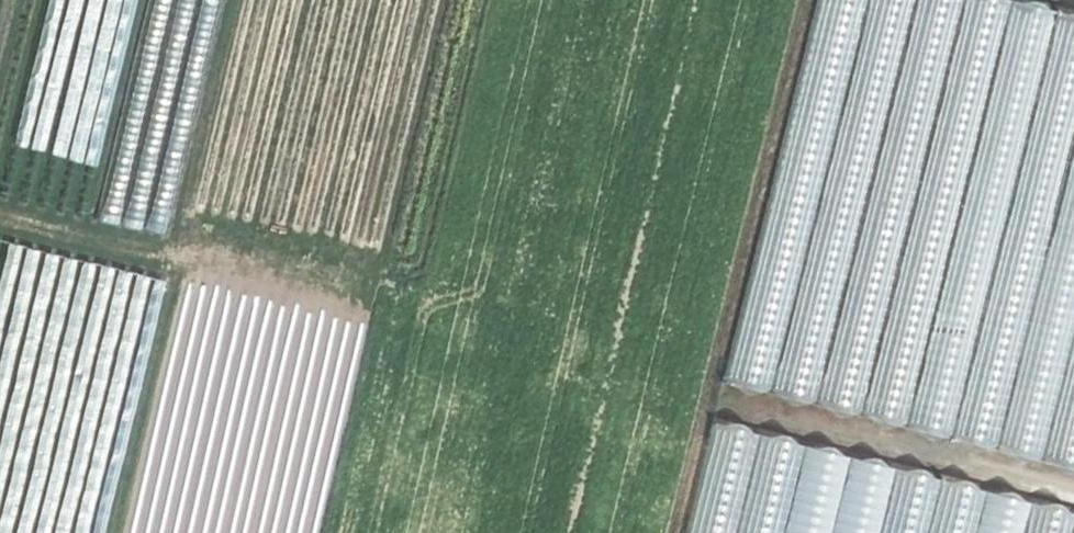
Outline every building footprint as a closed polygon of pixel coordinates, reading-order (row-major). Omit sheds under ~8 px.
[(1019,0),(817,0),(719,382),(1073,471),(1073,15),(1019,0)] [(711,417),(682,532),(1073,532),(1073,508),(711,417)]
